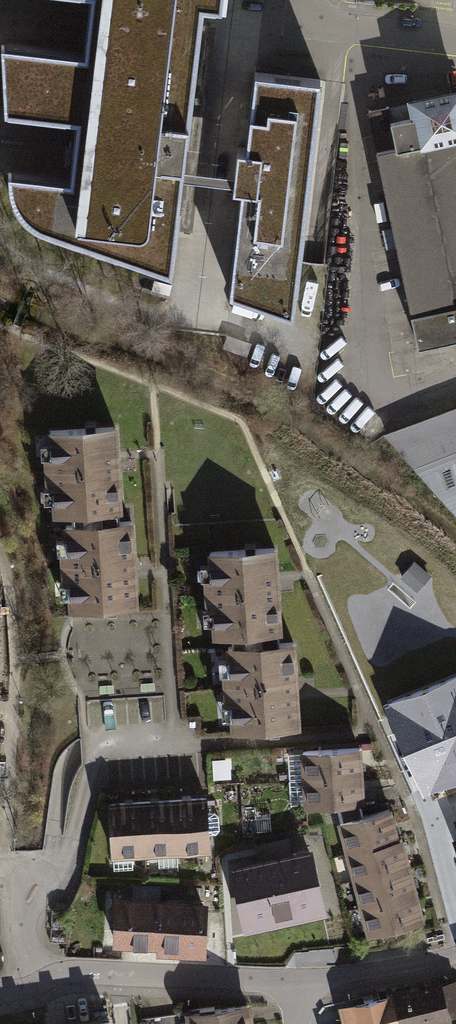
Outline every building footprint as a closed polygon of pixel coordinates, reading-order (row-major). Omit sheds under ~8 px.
[(85,54),(1,45),(5,112),(78,120),(71,180),(8,172),(9,185),(11,195),(14,201),(19,209),(26,217),(33,223),(42,228),(52,231),(171,272),(183,174),(184,166),(196,54),(197,54),(199,54),(201,38),(199,38),(198,38),(202,7),(221,9),(222,0),(92,0),(85,54)] [(201,24),(199,38),(201,38),(199,54),(197,54),(178,229),(192,231),(216,26),(201,24)] [(321,80),(255,72),(246,148),(238,147),(235,172),(234,180),(233,186),(242,187),(230,293),(293,314),(321,80)] [(413,101),(416,115),(391,121),(388,106),(368,111),(419,346),(455,338),(455,92),(413,101)] [(235,172),(184,166),(183,174),(234,180),(235,172)] [(386,434),(455,513),(455,409),(386,434)] [(72,512),(73,525),(98,523),(97,510),(119,509),(120,509),(118,474),(115,474),(114,462),(117,462),(115,427),(50,431),(51,456),(47,456),(48,487),(53,487),(55,513),(72,512)] [(119,522),(119,509),(97,510),(98,523),(73,525),(66,525),(67,551),(62,551),(64,582),(69,582),(71,607),(136,603),(133,568),(131,568),(130,556),(133,556),(131,521),(119,522)] [(232,633),(233,646),(258,644),(257,631),(278,630),(280,630),(278,595),(275,595),(274,583),(277,583),(275,548),(210,552),(211,577),(206,577),(208,609),(213,608),(215,634),(232,633)] [(427,574),(414,562),(402,576),(415,588),(427,574)] [(279,643),(278,630),(257,631),(258,644),(233,646),(228,646),(230,672),(225,672),(227,703),(232,703),(233,728),(298,724),(296,689),(293,689),(292,678),(295,677),(293,642),(279,643)] [(447,662),(422,673),(433,701),(402,713),(431,784),(455,773),(455,683),(447,662)] [(303,753),(305,778),(360,775),(359,748),(303,751),(303,753)] [(305,778),(303,753),(288,754),(290,779),(305,778)] [(362,802),(360,775),(305,778),(305,780),(306,804),(306,805),(337,803),(360,802),(362,802)] [(306,804),(305,780),(290,780),(291,805),(306,804)] [(206,798),(174,800),(177,850),(209,848),(208,834),(216,833),(219,830),(218,815),(214,812),(207,812),(206,798)] [(174,800),(141,802),(145,852),(158,851),(177,850),(174,800)] [(132,853),(145,852),(141,802),(109,804),(112,854),(132,853)] [(340,822),(349,853),(397,840),(389,809),(363,816),(360,802),(337,803),(342,821),(340,822)] [(349,853),(355,880),(408,866),(402,839),(397,840),(349,853)] [(246,865),(226,869),(238,931),(322,915),(310,852),(287,856),(285,845),(243,853),(246,865)] [(177,850),(158,851),(159,865),(178,864),(177,850)] [(132,853),(112,854),(113,867),(133,866),(132,853)] [(355,880),(362,906),(415,893),(408,866),(355,880)] [(422,920),(415,893),(362,906),(368,933),(422,920)] [(183,901),(113,898),(112,919),(117,919),(116,943),(202,947),(204,908),(183,907),(183,901)] [(393,997),(402,1023),(414,1023),(455,1013),(455,987),(455,982),(408,993),(407,988),(392,993),(393,997)] [(393,997),(368,1003),(373,1023),(402,1023),(393,997)] [(368,1003),(344,1009),(348,1023),(373,1023),(368,1003)] [(190,1013),(191,1023),(249,1023),(246,1005),(190,1013)]
